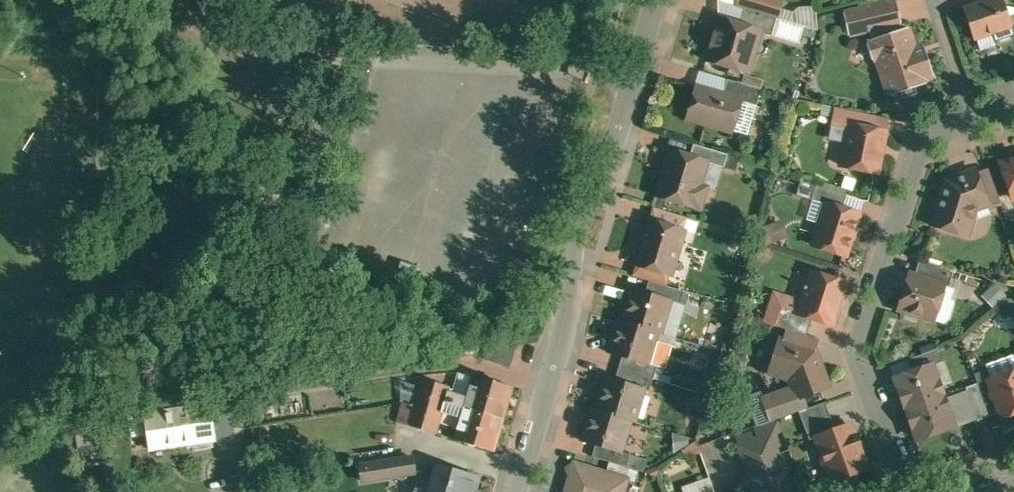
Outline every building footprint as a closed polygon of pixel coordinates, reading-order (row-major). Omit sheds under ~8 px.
[(737,6),(777,18),(780,8),(776,0),(739,0),(737,6)] [(897,0),(863,7),(866,22),(874,21),(875,28),(900,23),(902,22),(897,0)] [(963,6),(974,40),(994,33),(996,40),(1013,34),(1013,31),(1004,0),(980,0),(963,6)] [(777,18),(743,8),(739,24),(757,29),(757,30),(772,35),(777,18)] [(739,24),(720,18),(712,44),(711,44),(706,59),(749,72),(756,50),(751,48),(757,30),(757,29),(739,24)] [(875,28),(871,29),(873,37),(871,38),(871,39),(867,40),(872,58),(877,56),(889,94),(927,81),(926,78),(934,76),(926,52),(918,55),(908,26),(902,28),(900,23),(875,28)] [(763,89),(729,79),(724,92),(743,98),(742,99),(758,104),(763,89)] [(540,219),(569,98),(501,82),(472,202),(540,219)] [(724,92),(699,85),(689,117),(733,130),(742,99),(743,98),(724,92)] [(838,107),(825,105),(823,113),(836,115),(838,107)] [(889,117),(838,107),(836,115),(835,122),(847,124),(848,123),(886,131),(889,117)] [(886,131),(848,123),(847,124),(835,122),(833,127),(847,130),(845,138),(847,142),(844,154),(847,158),(860,161),(859,168),(878,171),(881,157),(880,157),(885,132),(886,132),(886,131)] [(729,153),(695,143),(692,156),(708,161),(725,166),(729,153)] [(692,156),(671,150),(658,194),(702,207),(708,186),(701,184),(708,161),(692,156)] [(1001,161),(1013,194),(1013,156),(1001,161)] [(977,168),(955,176),(957,180),(945,184),(944,184),(932,224),(966,234),(974,207),(986,203),(989,202),(978,172),(977,168)] [(1001,202),(989,168),(978,172),(989,202),(986,203),(988,206),(1001,202)] [(848,194),(817,184),(812,199),(827,204),(827,201),(844,206),(848,194)] [(359,259),(514,297),(529,237),(374,199),(359,259)] [(844,206),(827,201),(827,204),(820,224),(817,225),(814,232),(816,235),(814,244),(847,254),(861,212),(844,206)] [(688,216),(653,206),(649,219),(684,230),(688,216)] [(684,230),(649,219),(636,263),(671,274),(684,230)] [(782,221),(761,228),(767,244),(788,237),(782,221)] [(954,268),(920,258),(915,273),(946,282),(945,283),(949,285),(954,268)] [(671,274),(636,263),(633,275),(650,280),(667,285),(671,274)] [(847,281),(812,270),(800,309),(800,312),(813,316),(834,322),(847,281)] [(915,273),(910,272),(899,308),(935,318),(945,283),(946,282),(915,273)] [(667,285),(650,280),(646,292),(671,300),(681,303),(684,290),(667,285)] [(646,292),(634,289),(625,321),(658,331),(662,332),(671,300),(646,292)] [(800,309),(782,304),(776,324),(787,328),(808,334),(813,316),(800,312),(800,309)] [(625,321),(620,320),(610,353),(623,357),(648,364),(648,363),(658,331),(625,321)] [(808,334),(787,328),(784,339),(816,349),(820,338),(808,334)] [(794,387),(765,397),(772,420),(800,410),(807,407),(803,396),(830,385),(816,349),(784,339),(781,338),(778,346),(776,345),(773,346),(771,352),(772,355),(775,356),(772,366),(787,370),(794,387)] [(517,345),(491,350),(488,360),(511,367),(517,345)] [(938,347),(909,358),(913,370),(933,362),(934,363),(943,360),(938,347)] [(648,364),(623,357),(619,367),(654,378),(657,366),(648,363),(648,364)] [(913,370),(896,376),(907,406),(944,393),(934,363),(933,362),(913,370)] [(654,378),(619,367),(616,379),(644,387),(644,388),(650,390),(654,378)] [(989,377),(992,387),(990,392),(991,396),(997,398),(1003,414),(1013,410),(1013,368),(989,377)] [(513,386),(474,374),(467,397),(464,407),(503,418),(513,386)] [(616,379),(608,376),(597,409),(631,419),(634,420),(644,388),(644,387),(616,379)] [(450,386),(422,378),(416,396),(444,404),(445,401),(448,392),(450,386)] [(990,415),(978,381),(966,385),(979,419),(990,415)] [(751,394),(758,426),(770,424),(763,391),(751,394)] [(467,397),(448,392),(445,401),(464,407),(467,397)] [(944,393),(907,406),(918,437),(955,424),(944,393)] [(444,404),(416,396),(414,404),(412,410),(402,406),(397,421),(436,433),(442,410),(444,404)] [(412,410),(414,404),(403,401),(402,406),(412,410)] [(464,407),(445,401),(444,404),(442,410),(461,416),(464,407)] [(807,407),(800,410),(811,438),(818,435),(817,435),(837,428),(827,401),(807,407)] [(211,404),(144,416),(149,448),(216,438),(211,404)] [(503,418),(464,407),(461,416),(455,439),(494,451),(503,418)] [(597,409),(593,408),(583,440),(596,444),(621,451),(621,450),(631,419),(597,409)] [(837,428),(817,435),(818,435),(827,459),(824,460),(830,477),(834,479),(868,466),(861,447),(863,446),(857,433),(855,433),(851,422),(837,428)] [(100,424),(76,428),(82,467),(106,463),(100,424)] [(773,432),(739,444),(755,491),(793,491),(773,432)] [(621,450),(621,451),(596,444),(592,456),(625,466),(630,452),(621,450)] [(412,456),(360,464),(363,480),(415,472),(412,456)] [(567,491),(624,491),(628,479),(575,463),(572,465),(570,473),(571,476),(567,491)] [(438,464),(430,491),(431,491),(473,491),(478,476),(438,464)]
